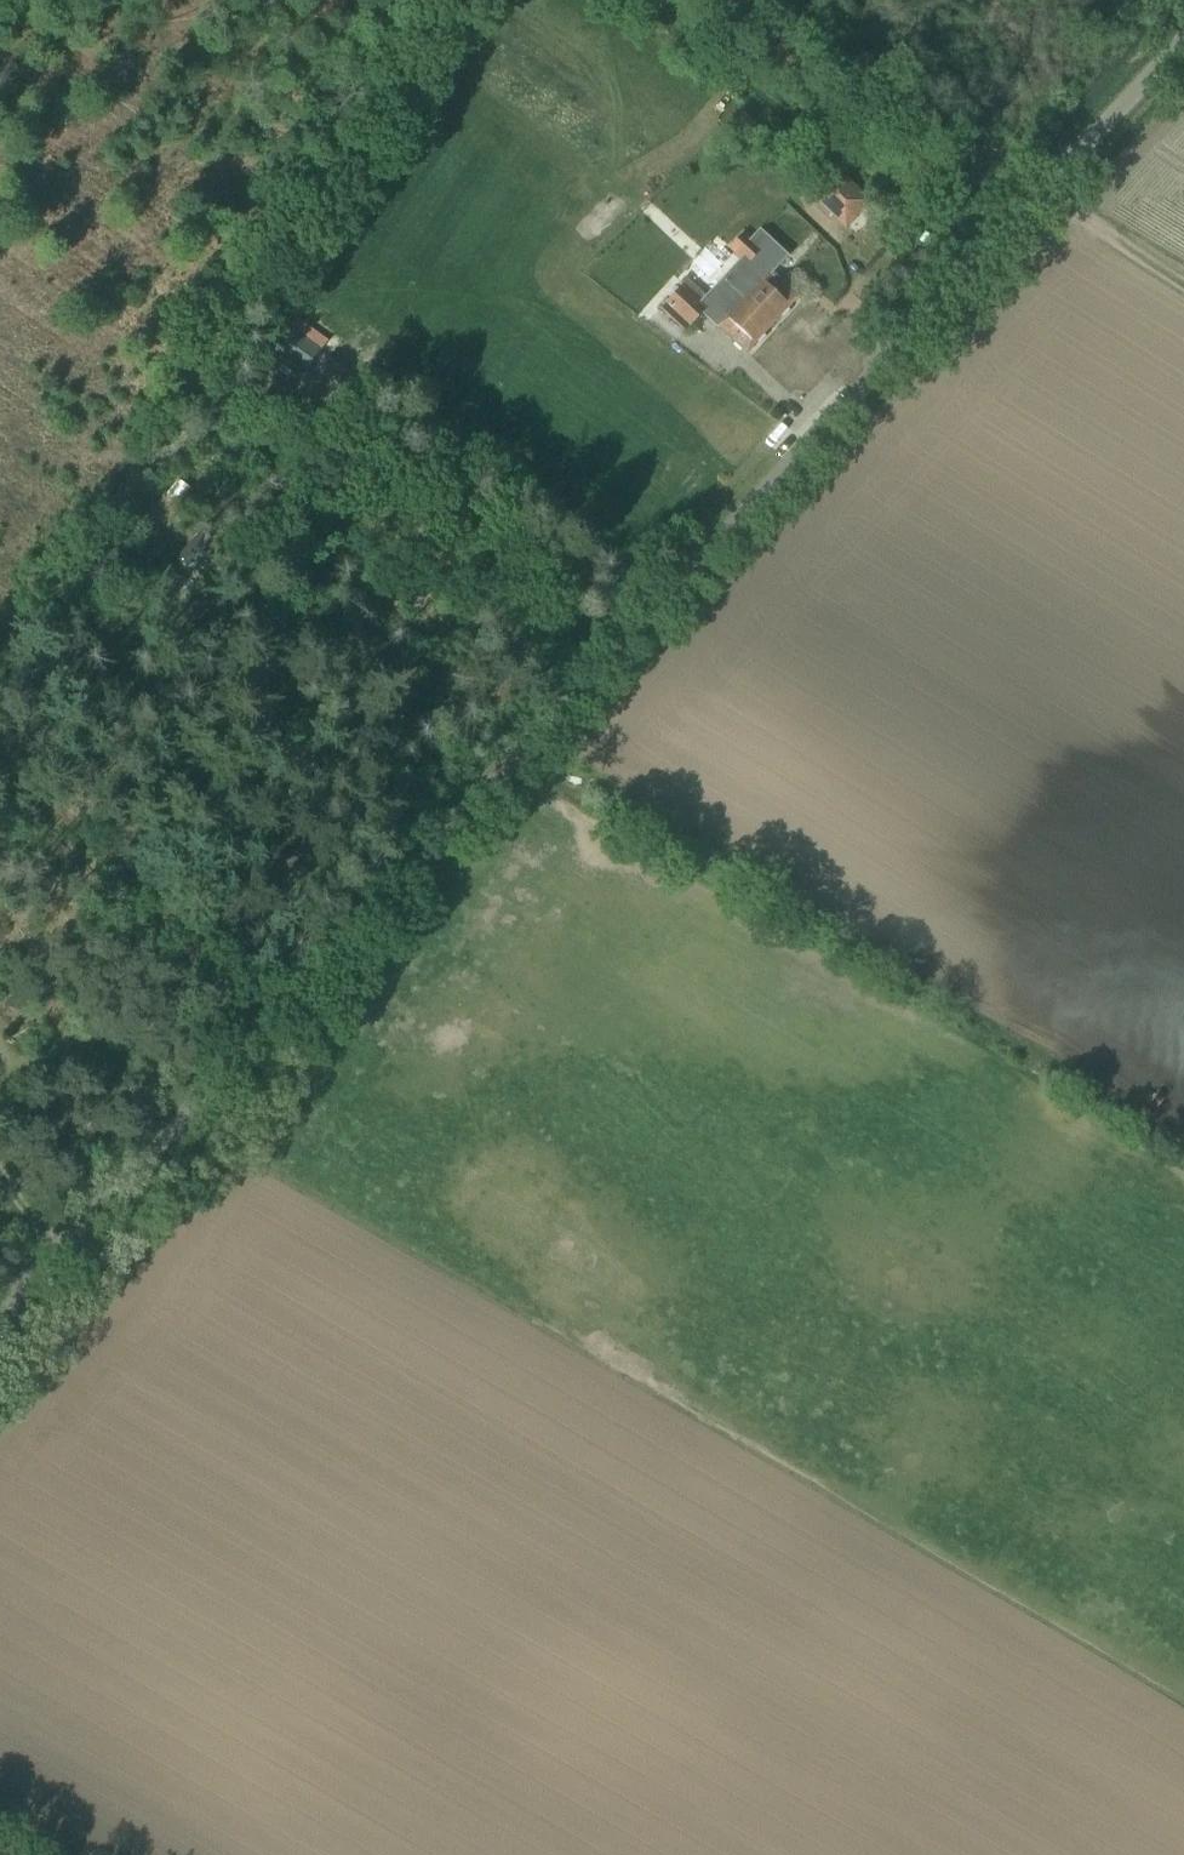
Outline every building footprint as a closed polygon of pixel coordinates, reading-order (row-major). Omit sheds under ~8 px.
[(838,176),(818,197),(847,225),(867,204),(838,176)] [(772,325),(798,297),(755,257),(763,250),(728,216),(712,231),(748,265),(745,269),(759,282),(744,298),(772,325)] [(704,292),(696,302),(680,287),(661,309),(686,332),(704,313),(746,352),(772,325),(744,298),(728,315),(704,292)] [(303,368),(298,329),(271,332),(277,372),(303,368)]
